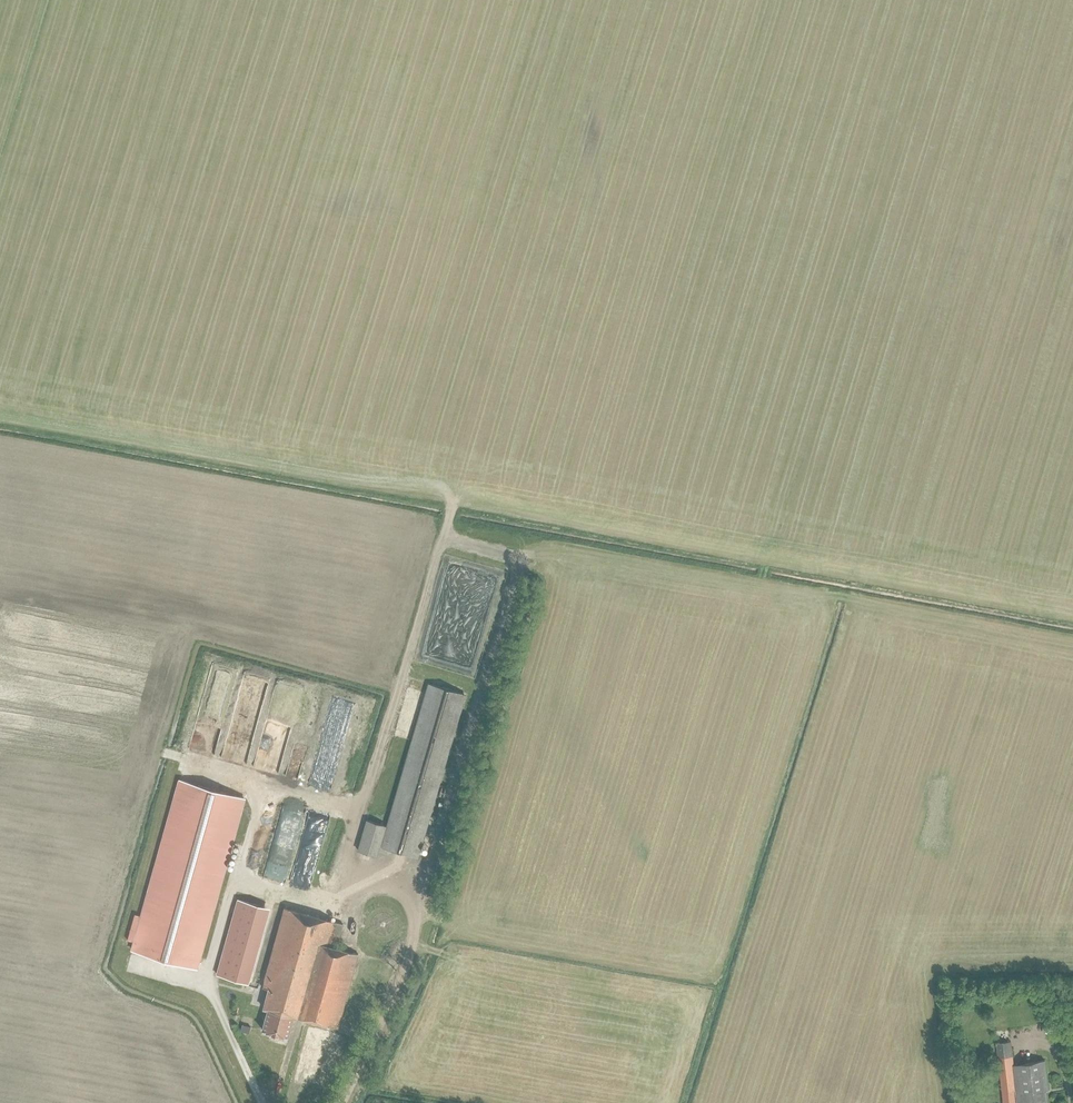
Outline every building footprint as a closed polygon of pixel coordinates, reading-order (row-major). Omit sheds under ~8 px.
[(380,846),(418,858),(466,695),(428,683),(386,826),(367,820),(358,851),(377,856),(380,846)] [(251,759),(258,760),(266,724),(259,722),(251,759)] [(245,798),(180,780),(132,950),(197,969),(245,798)] [(302,843),(292,881),(313,886),(323,849),(302,843)] [(217,974),(242,982),(263,907),(238,900),(217,974)] [(343,924),(284,908),(262,987),(268,989),(262,1008),(268,1010),(263,1030),(286,1037),(292,1016),(337,1029),(357,954),(336,949),(343,924)] [(1013,1065),(1010,1042),(996,1043),(1003,1102),(1047,1102),(1045,1091),(1048,1091),(1044,1060),(1013,1065)]
